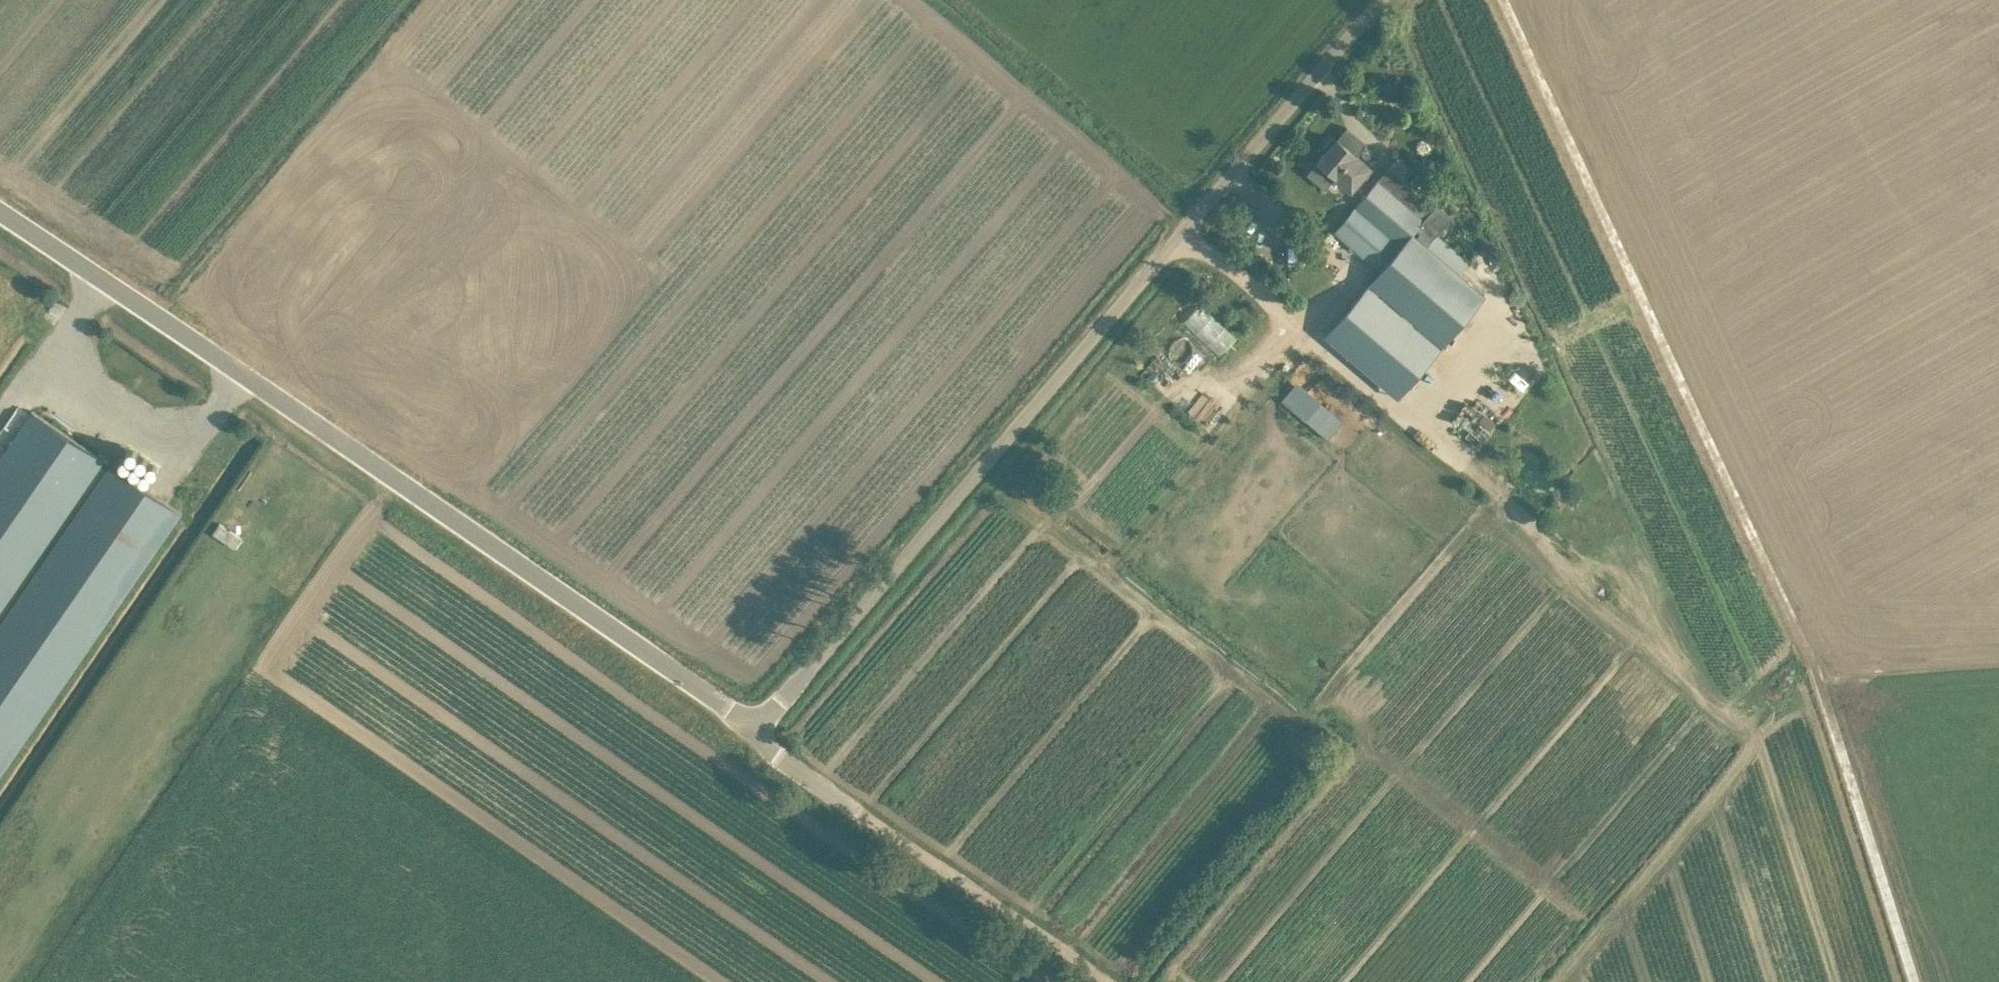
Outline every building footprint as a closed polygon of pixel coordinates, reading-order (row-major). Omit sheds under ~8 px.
[(1337,137),(1318,159),(1352,187),(1367,168),(1367,162),(1337,137)] [(1435,206),(1404,180),(1388,167),(1334,231),(1379,269),(1324,335),(1372,374),(1379,366),(1405,387),(1466,314),(1441,293),(1469,259),(1446,238),(1424,220),(1435,206)] [(1298,378),(1282,397),(1328,436),(1344,418),(1298,378)] [(181,511),(33,409),(0,457),(0,775),(181,511)]
